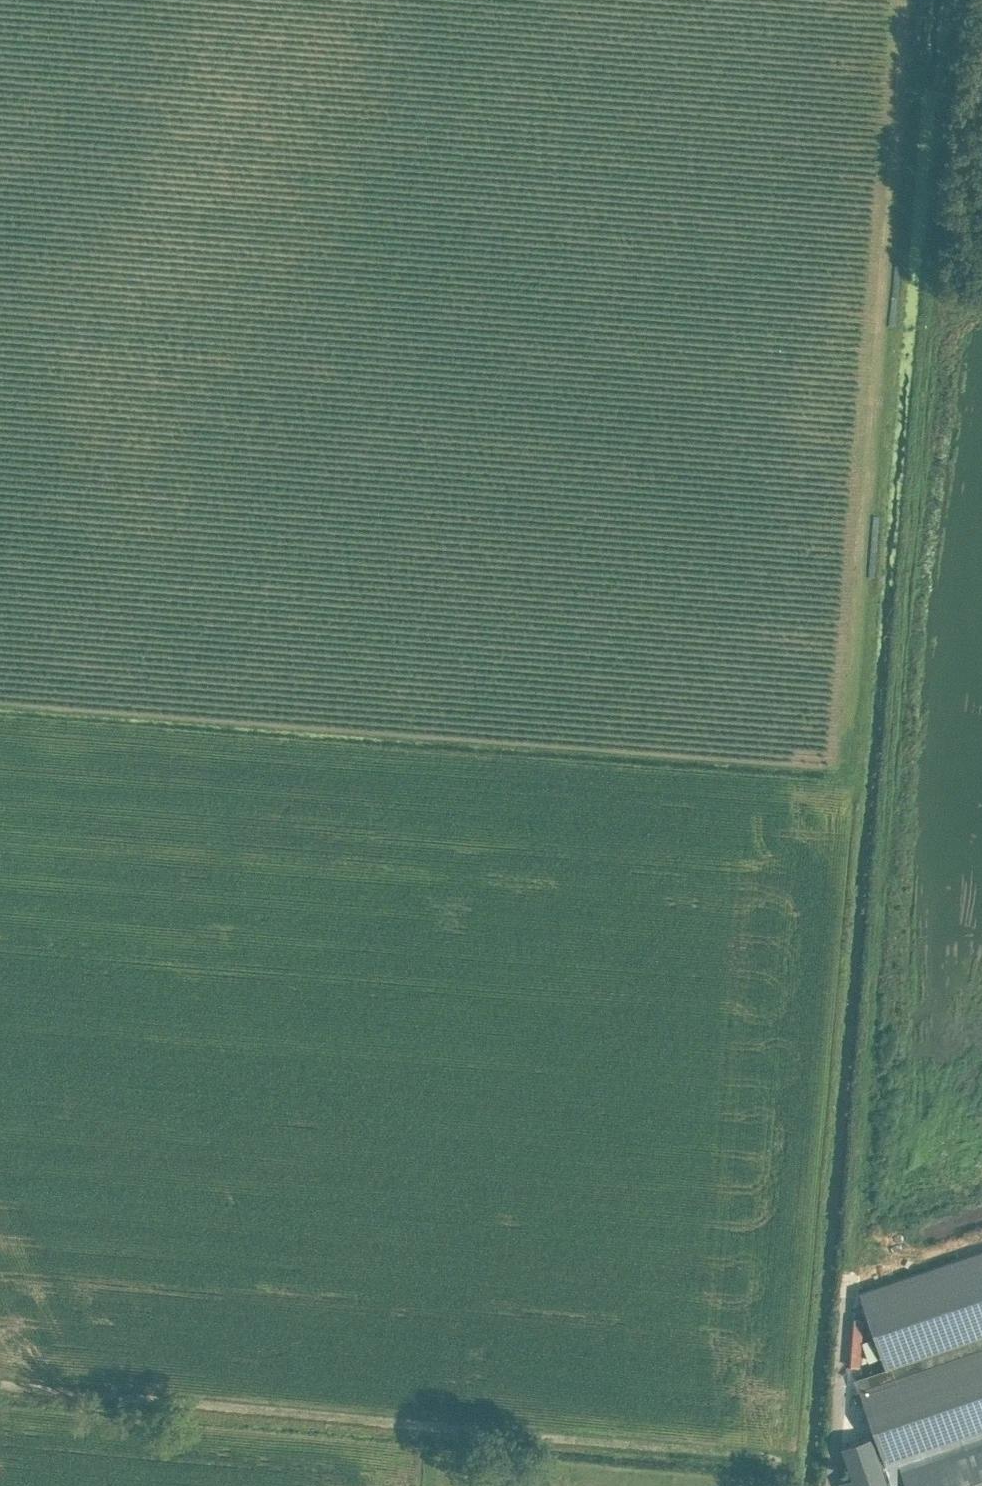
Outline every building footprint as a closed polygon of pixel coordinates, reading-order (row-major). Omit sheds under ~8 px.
[(860,1291),(886,1367),(856,1377),(874,1430),(888,1471),(899,1467),(981,1439),(981,1249),(860,1291)] [(867,1437),(840,1446),(851,1478),(837,1483),(838,1485),(884,1485),(867,1437)] [(899,1467),(888,1471),(893,1484),(887,1485),(905,1485),(899,1467)]
